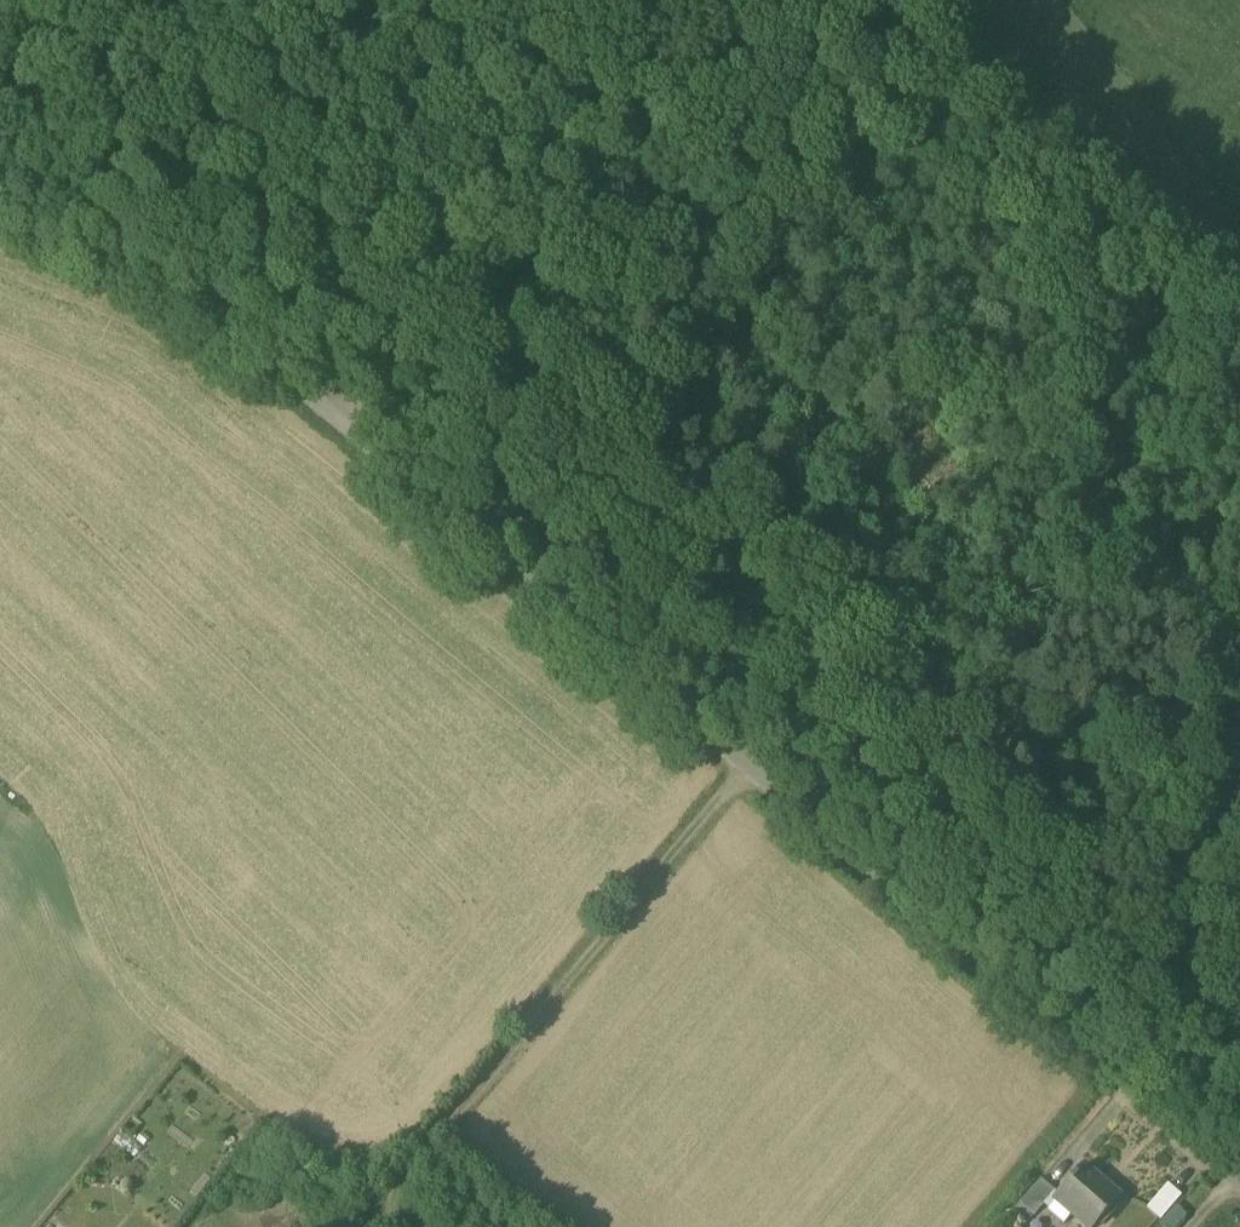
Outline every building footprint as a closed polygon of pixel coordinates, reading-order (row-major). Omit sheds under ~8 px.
[(1085,1171),(1085,1170),(1084,1169),(1069,1187),(1070,1188),(1056,1204),(1057,1206),(1059,1203),(1072,1215),(1070,1217),(1072,1219),(1073,1218),(1084,1226),(1098,1226),(1121,1200),(1119,1198),(1117,1201),(1101,1188),(1103,1187),(1085,1171)] [(1040,1181),(1020,1205),(1035,1219),(1056,1195),(1040,1181)] [(1167,1187),(1146,1211),(1160,1223),(1181,1198),(1167,1187)] [(1020,1205),(1009,1218),(1020,1226),(1028,1226),(1035,1219),(1020,1205)]
